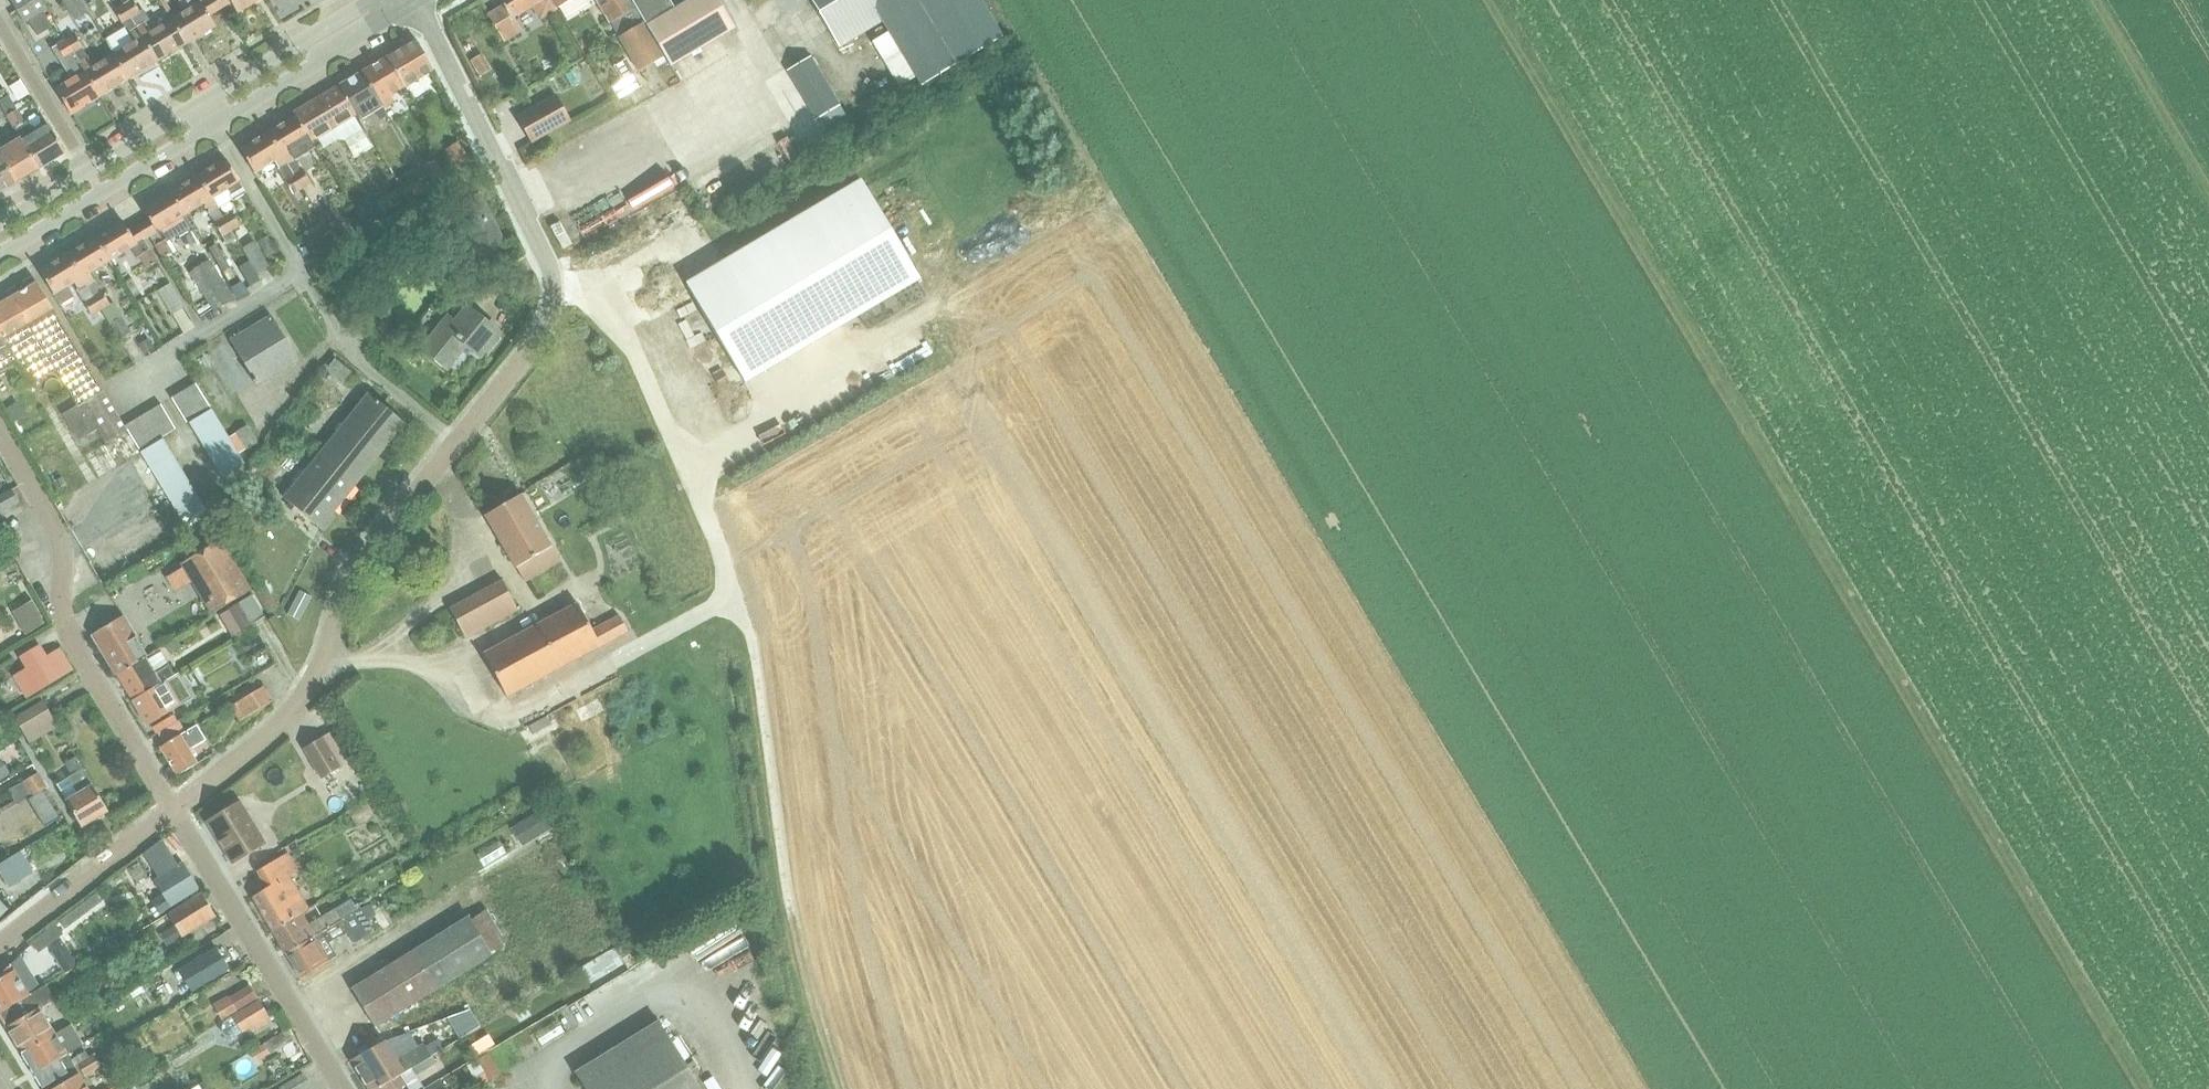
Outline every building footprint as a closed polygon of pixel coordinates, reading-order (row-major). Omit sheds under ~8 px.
[(24,23),(46,10),(41,0),(10,0),(24,23)] [(86,13),(79,0),(63,0),(75,20),(86,13)] [(141,13),(133,0),(131,0),(123,5),(131,18),(157,61),(185,44),(171,20),(151,32),(146,23),(149,21),(143,11),(141,13)] [(171,20),(185,44),(216,25),(210,16),(217,11),(210,0),(194,0),(197,4),(171,20)] [(222,7),(230,2),(237,13),(257,0),(218,0),(222,7)] [(503,42),(518,33),(510,20),(532,7),(540,20),(557,10),(550,0),(499,0),(502,5),(486,15),(503,42)] [(557,10),(574,0),(550,0),(557,10)] [(616,37),(641,22),(628,0),(594,0),(616,37)] [(641,22),(663,58),(669,67),(733,29),(716,0),(687,0),(674,8),(669,0),(628,0),(641,22)] [(837,50),(881,23),(906,64),(915,79),(921,88),(1000,40),(976,0),(806,0),(837,50)] [(131,18),(123,5),(113,11),(121,24),(122,24),(125,28),(106,40),(114,54),(129,78),(157,61),(131,18)] [(641,22),(616,37),(632,63),(638,73),(655,63),(663,58),(641,22)] [(129,78),(114,54),(93,67),(82,49),(83,48),(75,35),(66,40),(100,96),(129,78)] [(66,40),(51,49),(70,81),(55,90),(70,114),(100,96),(66,40)] [(410,43),(387,57),(404,85),(430,69),(413,41),(410,43)] [(404,85),(387,57),(362,72),(383,108),(395,100),(391,94),(404,86),(404,85)] [(809,59),(802,63),(786,72),(826,139),(849,126),(809,59)] [(574,67),(564,73),(572,87),(582,82),(574,67)] [(362,72),(340,85),(357,114),(360,119),(375,109),(381,119),(388,115),(383,108),(362,72)] [(634,74),(622,81),(629,94),(642,88),(634,74)] [(340,85),(317,99),(340,138),(343,139),(354,156),(371,145),(353,116),(357,114),(340,85)] [(0,101),(0,106),(20,139),(38,169),(65,153),(48,125),(34,134),(26,122),(24,124),(8,96),(0,101)] [(555,96),(516,119),(530,144),(569,122),(555,96)] [(317,99),(293,113),(296,117),(310,141),(317,138),(333,128),(317,99)] [(314,148),(310,141),(296,117),(268,134),(300,188),(309,183),(300,169),(299,170),(293,160),(299,156),(300,157),(314,148)] [(300,188),(268,134),(240,150),(254,173),(274,161),(284,179),(282,180),(291,194),(300,188)] [(16,183),(38,169),(20,139),(7,146),(3,139),(1,140),(0,138),(0,157),(16,183)] [(460,170),(471,163),(458,142),(446,149),(460,170)] [(0,157),(0,192),(16,183),(0,157)] [(198,176),(211,198),(226,190),(232,200),(246,192),(226,159),(198,176)] [(435,185),(446,178),(434,159),(423,166),(435,185)] [(211,198),(198,176),(170,193),(184,215),(203,204),(215,223),(214,223),(229,250),(239,244),(231,231),(222,216),(211,198)] [(861,184),(689,286),(696,299),(746,382),(840,326),(918,280),(917,278),(861,184)] [(184,215),(170,193),(142,210),(148,220),(141,224),(162,259),(173,252),(167,242),(181,234),(182,236),(193,230),(184,215)] [(456,205),(470,232),(481,254),(504,242),(479,193),(456,205)] [(222,216),(231,231),(240,226),(231,211),(222,216)] [(332,237),(342,231),(329,211),(320,217),(332,237)] [(122,222),(95,238),(108,261),(131,247),(137,258),(140,255),(148,267),(157,262),(136,227),(128,232),(122,222)] [(311,251),(331,238),(324,227),(304,239),(311,251)] [(95,238),(67,255),(100,309),(109,325),(121,318),(112,302),(110,303),(102,290),(100,291),(89,272),(108,261),(95,238)] [(215,243),(209,247),(228,280),(235,277),(215,243)] [(242,251),(250,263),(258,277),(270,270),(254,244),(242,251)] [(100,309),(67,255),(39,272),(60,305),(74,297),(67,286),(73,282),(78,290),(76,291),(90,315),(100,309)] [(233,299),(210,259),(189,272),(212,311),(233,299)] [(258,277),(250,263),(239,269),(250,287),(260,281),(258,277)] [(31,277),(0,296),(0,330),(19,363),(33,385),(56,371),(77,406),(63,414),(75,435),(88,434),(97,429),(106,444),(127,431),(31,277)] [(242,280),(231,286),(238,297),(249,291),(242,280)] [(171,314),(182,308),(169,285),(157,292),(171,314)] [(480,357),(499,333),(467,308),(449,331),(442,325),(423,350),(447,369),(466,345),(480,357)] [(255,384),(297,358),(271,316),(230,341),(253,379),(252,380),(255,384)] [(121,346),(133,339),(121,318),(109,325),(121,346)] [(0,330),(0,374),(19,363),(0,330)] [(149,337),(138,344),(143,353),(154,346),(149,337)] [(335,359),(327,368),(344,382),(352,372),(335,359)] [(195,385),(183,392),(198,415),(209,408),(195,385)] [(198,415),(183,392),(172,399),(186,422),(198,415)] [(330,513),(404,423),(368,393),(282,498),(322,531),(334,516),(330,513)] [(18,400),(5,407),(13,421),(26,413),(18,400)] [(149,412),(163,436),(175,429),(161,405),(149,412)] [(195,434),(218,421),(211,410),(189,423),(195,434)] [(163,436),(149,412),(137,419),(151,443),(163,436)] [(137,419),(125,426),(140,450),(151,443),(137,419)] [(218,421),(195,434),(202,445),(224,432),(218,421)] [(257,443),(247,426),(227,438),(230,444),(237,455),(257,443)] [(224,432),(202,445),(208,456),(230,444),(227,438),(224,432)] [(148,463),(170,450),(164,439),(141,452),(148,463)] [(237,455),(230,444),(208,456),(215,467),(237,455)] [(176,461),(170,450),(148,463),(154,474),(176,461)] [(237,455),(215,467),(221,478),(243,466),(237,455)] [(176,461),(154,474),(160,485),(182,472),(176,461)] [(182,472),(160,485),(166,496),(189,483),(182,472)] [(189,483),(166,496),(173,506),(195,493),(189,483)] [(18,502),(11,489),(0,495),(0,513),(18,502)] [(201,504),(195,493),(173,506),(179,517),(201,504)] [(520,496),(485,516),(523,582),(550,566),(541,552),(550,547),(520,496)] [(208,515),(201,504),(179,517),(185,528),(208,515)] [(209,614),(248,590),(218,541),(179,564),(209,614)] [(465,642),(518,612),(501,582),(448,612),(465,642)] [(287,614),(298,620),(310,598),(299,591),(287,614)] [(240,632),(265,618),(252,596),(228,611),(240,632)] [(506,699),(626,632),(618,618),(591,633),(576,604),(482,656),(506,699)] [(117,675),(145,658),(147,658),(123,617),(93,635),(117,675)] [(177,639),(165,645),(170,654),(182,647),(177,639)] [(40,645),(19,658),(25,670),(39,691),(61,678),(47,657),(40,645)] [(145,658),(117,675),(132,702),(165,683),(175,676),(168,665),(154,673),(145,658)] [(165,683),(133,702),(147,725),(171,711),(179,706),(193,698),(179,674),(175,676),(165,683)] [(248,717),(271,703),(261,687),(239,701),(248,717)] [(14,718),(24,735),(52,718),(42,702),(14,718)] [(547,714),(528,725),(532,734),(552,723),(547,714)] [(173,715),(152,727),(157,735),(177,722),(173,715)] [(178,722),(157,735),(164,746),(160,748),(177,776),(196,764),(188,751),(205,741),(196,727),(185,733),(178,722)] [(304,750),(321,780),(340,769),(323,739),(304,750)] [(24,751),(16,756),(23,766),(30,761),(24,751)] [(56,785),(82,827),(107,812),(74,758),(64,764),(71,776),(56,785)] [(43,790),(46,789),(37,774),(22,783),(31,798),(43,790)] [(358,781),(343,783),(345,798),(360,795),(358,781)] [(532,787),(521,792),(526,802),(536,797),(532,787)] [(31,798),(28,800),(44,827),(60,818),(43,790),(31,798)] [(0,808),(0,810),(2,813),(16,805),(13,801),(0,808)] [(266,845),(239,802),(205,822),(232,866),(266,845)] [(542,807),(520,820),(531,839),(554,825),(542,807)] [(500,841),(477,854),(484,865),(506,852),(500,841)] [(8,886),(31,872),(20,852),(0,864),(0,872),(8,886)] [(272,931),(301,915),(301,914),(308,910),(288,876),(297,871),(287,854),(257,872),(266,887),(251,896),(272,931)] [(138,863),(129,868),(137,882),(146,877),(138,863)] [(164,895),(152,902),(159,914),(171,907),(199,889),(183,863),(154,880),(164,895)] [(96,893),(59,920),(65,928),(102,901),(96,893)] [(181,936),(214,915),(200,893),(167,913),(174,925),(181,936)] [(301,915),(272,931),(286,954),(361,909),(358,903),(355,905),(351,899),(310,924),(311,925),(308,927),(301,915)] [(286,954),(301,978),(337,956),(329,942),(347,932),(354,944),(374,932),(361,909),(286,954)] [(482,911),(469,919),(467,916),(351,989),(374,1026),(503,945),(482,911)] [(56,923),(31,941),(39,952),(64,933),(56,923)] [(174,925),(160,933),(167,945),(170,943),(172,946),(185,943),(181,936),(174,925)] [(228,969),(215,948),(178,970),(191,992),(228,969)] [(39,988),(19,954),(0,974),(0,1011),(39,988)] [(39,988),(0,1011),(0,1018),(21,1053),(54,1033),(39,1008),(54,998),(45,984),(39,988)] [(221,1019),(256,998),(249,986),(229,998),(228,997),(213,1006),(221,1019)] [(268,1017),(258,1000),(232,1016),(242,1033),(268,1017)] [(470,1019),(455,1030),(460,1039),(476,1028),(470,1019)] [(658,1020),(575,1072),(586,1088),(701,1088),(658,1020)] [(558,1021),(535,1034),(542,1046),(564,1031),(558,1021)] [(286,1030),(263,1044),(269,1054),(270,1055),(292,1041),(286,1030)] [(350,1060),(367,1088),(375,1088),(399,1075),(402,1073),(431,1056),(425,1046),(423,1043),(419,1045),(411,1032),(385,1044),(383,1041),(350,1060)] [(41,1086),(64,1073),(66,1071),(58,1058),(66,1053),(54,1033),(21,1053),(41,1086)] [(437,1039),(425,1046),(431,1056),(443,1049),(437,1039)] [(263,1044),(253,1051),(258,1060),(269,1054),(263,1044)] [(51,1088),(88,1088),(81,1077),(100,1066),(93,1054),(66,1071),(64,1073),(68,1079),(51,1088)] [(487,1055),(466,1067),(472,1077),(483,1071),(489,1081),(500,1075),(487,1055)] [(375,1088),(424,1088),(416,1076),(436,1064),(431,1056),(402,1073),(375,1088)] [(279,1088),(304,1088),(309,1086),(302,1074),(279,1088)] [(425,1088),(444,1088),(439,1080),(425,1088)]
